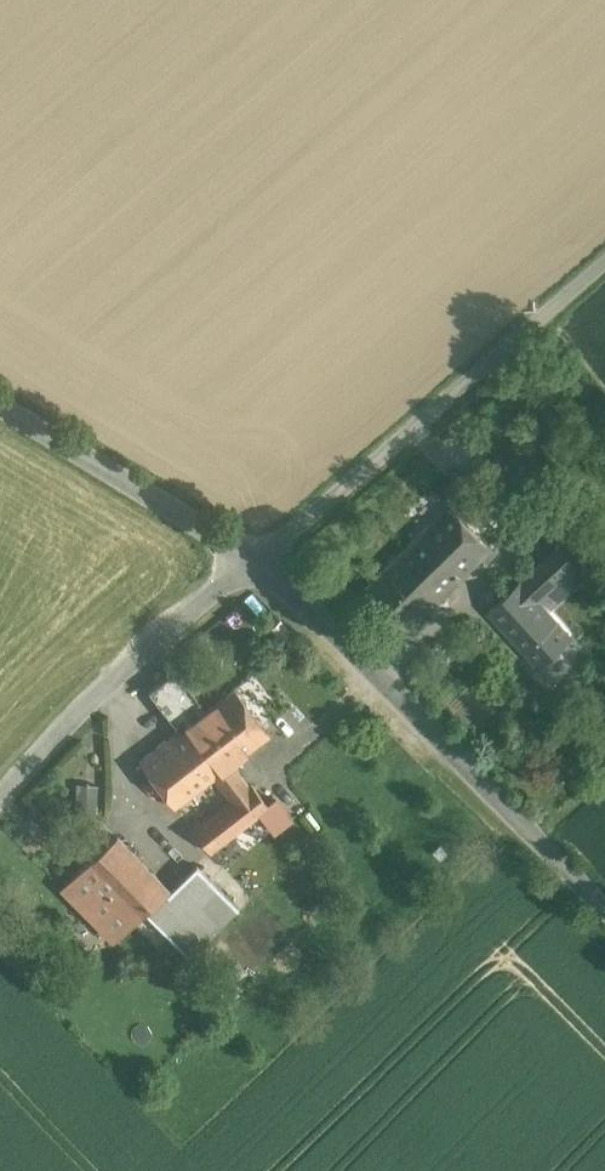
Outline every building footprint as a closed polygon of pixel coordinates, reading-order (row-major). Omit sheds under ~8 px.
[(479,509),(462,492),(450,504),(468,521),(479,509)] [(468,521),(450,504),(402,553),(443,593),(491,545),(468,521)] [(567,535),(487,613),(540,667),(572,635),(562,624),(577,609),(565,596),(597,565),(567,535)] [(443,593),(402,553),(368,587),(409,628),(443,593)] [(205,710),(173,670),(148,690),(179,730),(199,715),(205,710)] [(269,734),(233,688),(205,710),(199,715),(235,761),(269,734)] [(179,730),(139,762),(174,808),(214,777),(232,799),(192,830),(209,851),(258,813),(258,812),(267,804),(251,784),(248,786),(231,764),(235,761),(199,715),(179,730)] [(290,818),(275,798),(267,804),(258,812),(273,831),(290,818)] [(165,886),(117,837),(82,871),(130,920),(165,886)] [(196,865),(146,914),(167,935),(217,886),(196,865)] [(130,920),(82,871),(64,889),(112,938),(130,920)] [(217,886),(167,935),(187,956),(237,906),(217,886)]
